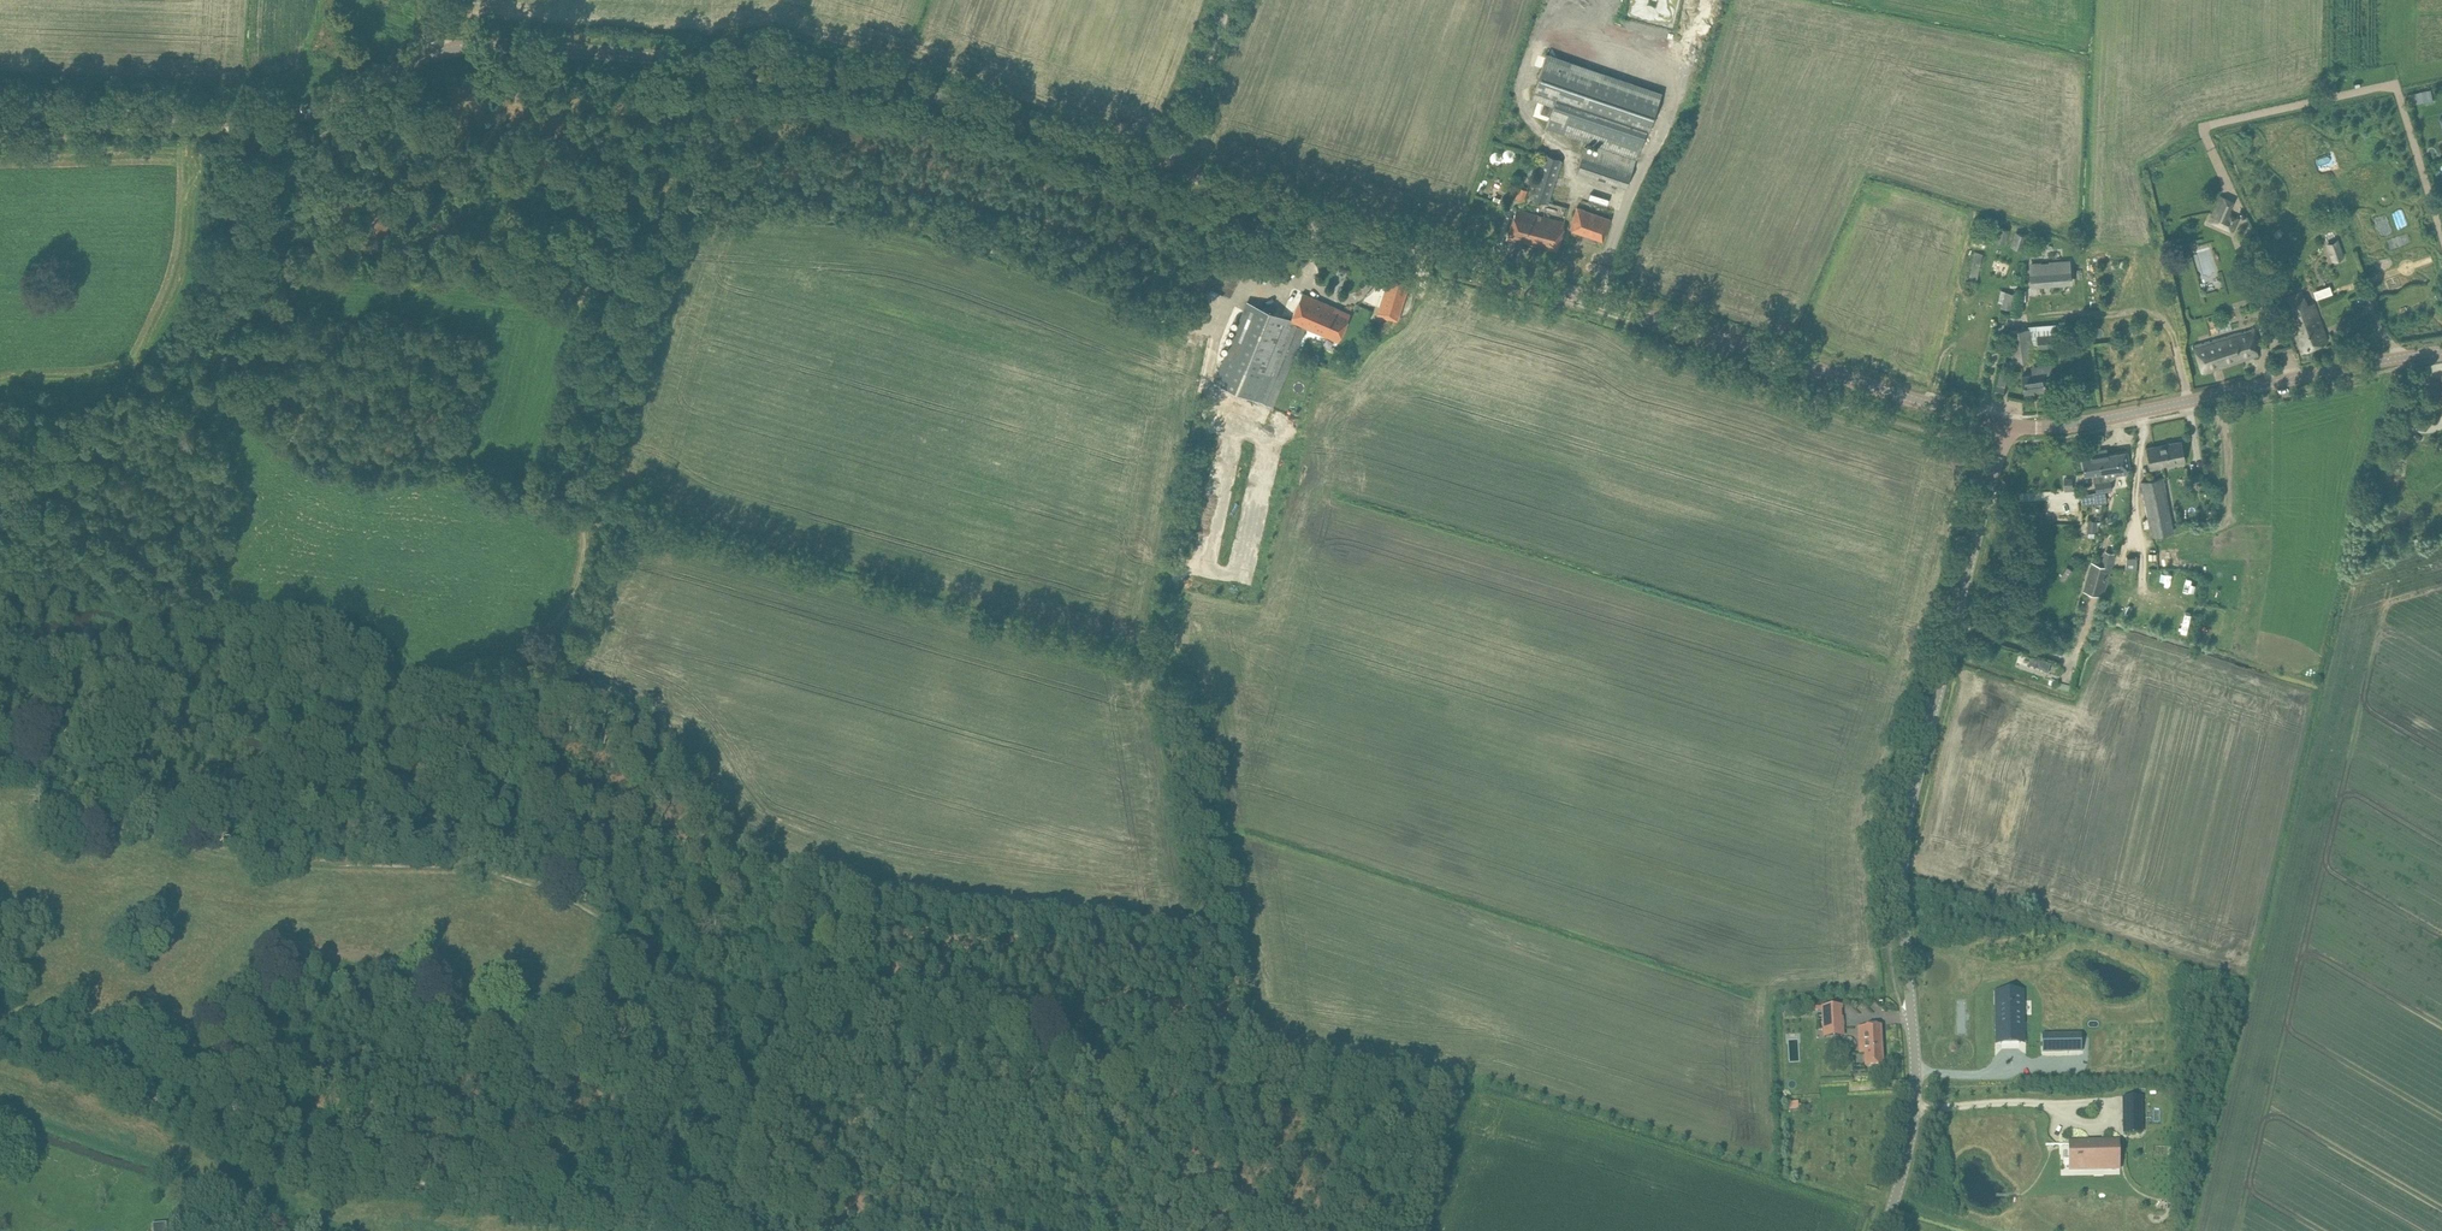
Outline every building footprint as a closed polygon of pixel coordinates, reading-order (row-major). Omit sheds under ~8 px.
[(1607,148),(1633,157),(1645,122),(1648,123),(1658,93),(1545,55),(1530,97),(1542,102),(1539,112),(1548,116),(1544,127),(1607,148)] [(2432,88),(2409,92),(2411,103),(2434,99),(2432,88)] [(1623,187),(1633,157),(1607,148),(1605,154),(1586,146),(1578,172),(1623,187)] [(1563,162),(1545,156),(1531,199),(1548,205),(1563,162)] [(1528,190),(1519,187),(1515,198),(1524,201),(1528,190)] [(1610,219),(1578,207),(1571,228),(1603,240),(1610,219)] [(1565,222),(1515,209),(1507,238),(1557,251),(1565,222)] [(2209,222),(2233,232),(2239,219),(2215,209),(2209,222)] [(2004,242),(2008,230),(2000,227),(1996,239),(2004,242)] [(2013,244),(2021,247),(2025,235),(2016,232),(2013,244)] [(2338,239),(2326,244),(2333,262),(2337,260),(2339,265),(2344,263),(2343,258),(2344,257),(2338,239)] [(2069,264),(2031,267),(2032,286),(2071,284),(2069,264)] [(1410,275),(1390,269),(1376,313),(1396,320),(1410,275)] [(2316,298),(2333,294),(2331,285),(2314,289),(2316,298)] [(2002,308),(2012,309),(2014,292),(2004,291),(2002,308)] [(2301,351),(2327,341),(2314,302),(2308,305),(2303,292),(2286,299),(2301,351)] [(1306,327),(1339,341),(1350,314),(1302,293),(1291,319),(1290,321),(1306,327)] [(1284,317),(1248,301),(1215,381),(1274,406),(1284,380),(1263,371),(1284,317)] [(1263,371),(1284,380),(1306,327),(1290,321),(1291,319),(1284,317),(1263,371)] [(2013,362),(2033,359),(2029,328),(2008,331),(2013,362)] [(2254,342),(2258,341),(2255,329),(2195,345),(2203,374),(2213,371),(2212,367),(2219,365),(2221,368),(2258,355),(2254,342)] [(2057,346),(2057,334),(2038,336),(2038,348),(2057,346)] [(2046,389),(2044,379),(2054,378),(2052,364),(2031,367),(2032,374),(2022,375),(2025,392),(2046,389)] [(2003,395),(2008,374),(1999,372),(1994,393),(2003,395)] [(2163,464),(2184,460),(2181,441),(2147,448),(2151,469),(2164,466),(2163,464)] [(2128,468),(2129,467),(2127,451),(2108,454),(2107,451),(2105,449),(2098,450),(2099,455),(2098,455),(2103,490),(2105,490),(2112,489),(2112,488),(2111,478),(2117,473),(2129,472),(2128,468)] [(2103,490),(2098,455),(2082,458),(2085,474),(2093,473),(2094,482),(2095,482),(2097,491),(2093,492),(2095,505),(2107,503),(2105,490),(2103,490)] [(2152,535),(2173,531),(2163,478),(2141,482),(2152,535)] [(2099,520),(2088,521),(2089,529),(2099,528),(2099,520)] [(2092,562),(2084,590),(2104,596),(2112,568),(2116,554),(2105,551),(2101,565),(2092,562)] [(2178,566),(2177,551),(2161,551),(2162,567),(2178,566)] [(2137,556),(2125,556),(2125,568),(2137,568),(2137,556)] [(2048,675),(2053,662),(2036,656),(2031,669),(2048,675)] [(2020,993),(1997,993),(1997,1016),(2000,1016),(2000,1040),(2023,1040),(2023,1014),(2020,1014),(2020,993)] [(1842,1006),(1823,1007),(1824,1030),(1843,1029),(1842,1017),(1841,1017),(1840,1009),(1842,1009),(1842,1006)] [(1883,1065),(1881,1026),(1859,1027),(1860,1053),(1864,1053),(1865,1066),(1883,1065)] [(2067,1035),(2046,1035),(2046,1051),(2067,1051),(2067,1035)] [(2141,1116),(2125,1117),(2125,1133),(2142,1133),(2141,1128),(2141,1116)] [(2117,1143),(2071,1144),(2071,1146),(2072,1146),(2072,1159),(2077,1159),(2077,1160),(2082,1160),(2082,1167),(2103,1167),(2117,1167),(2117,1143)] [(166,1222),(152,1224),(153,1230),(167,1230),(166,1222)]
